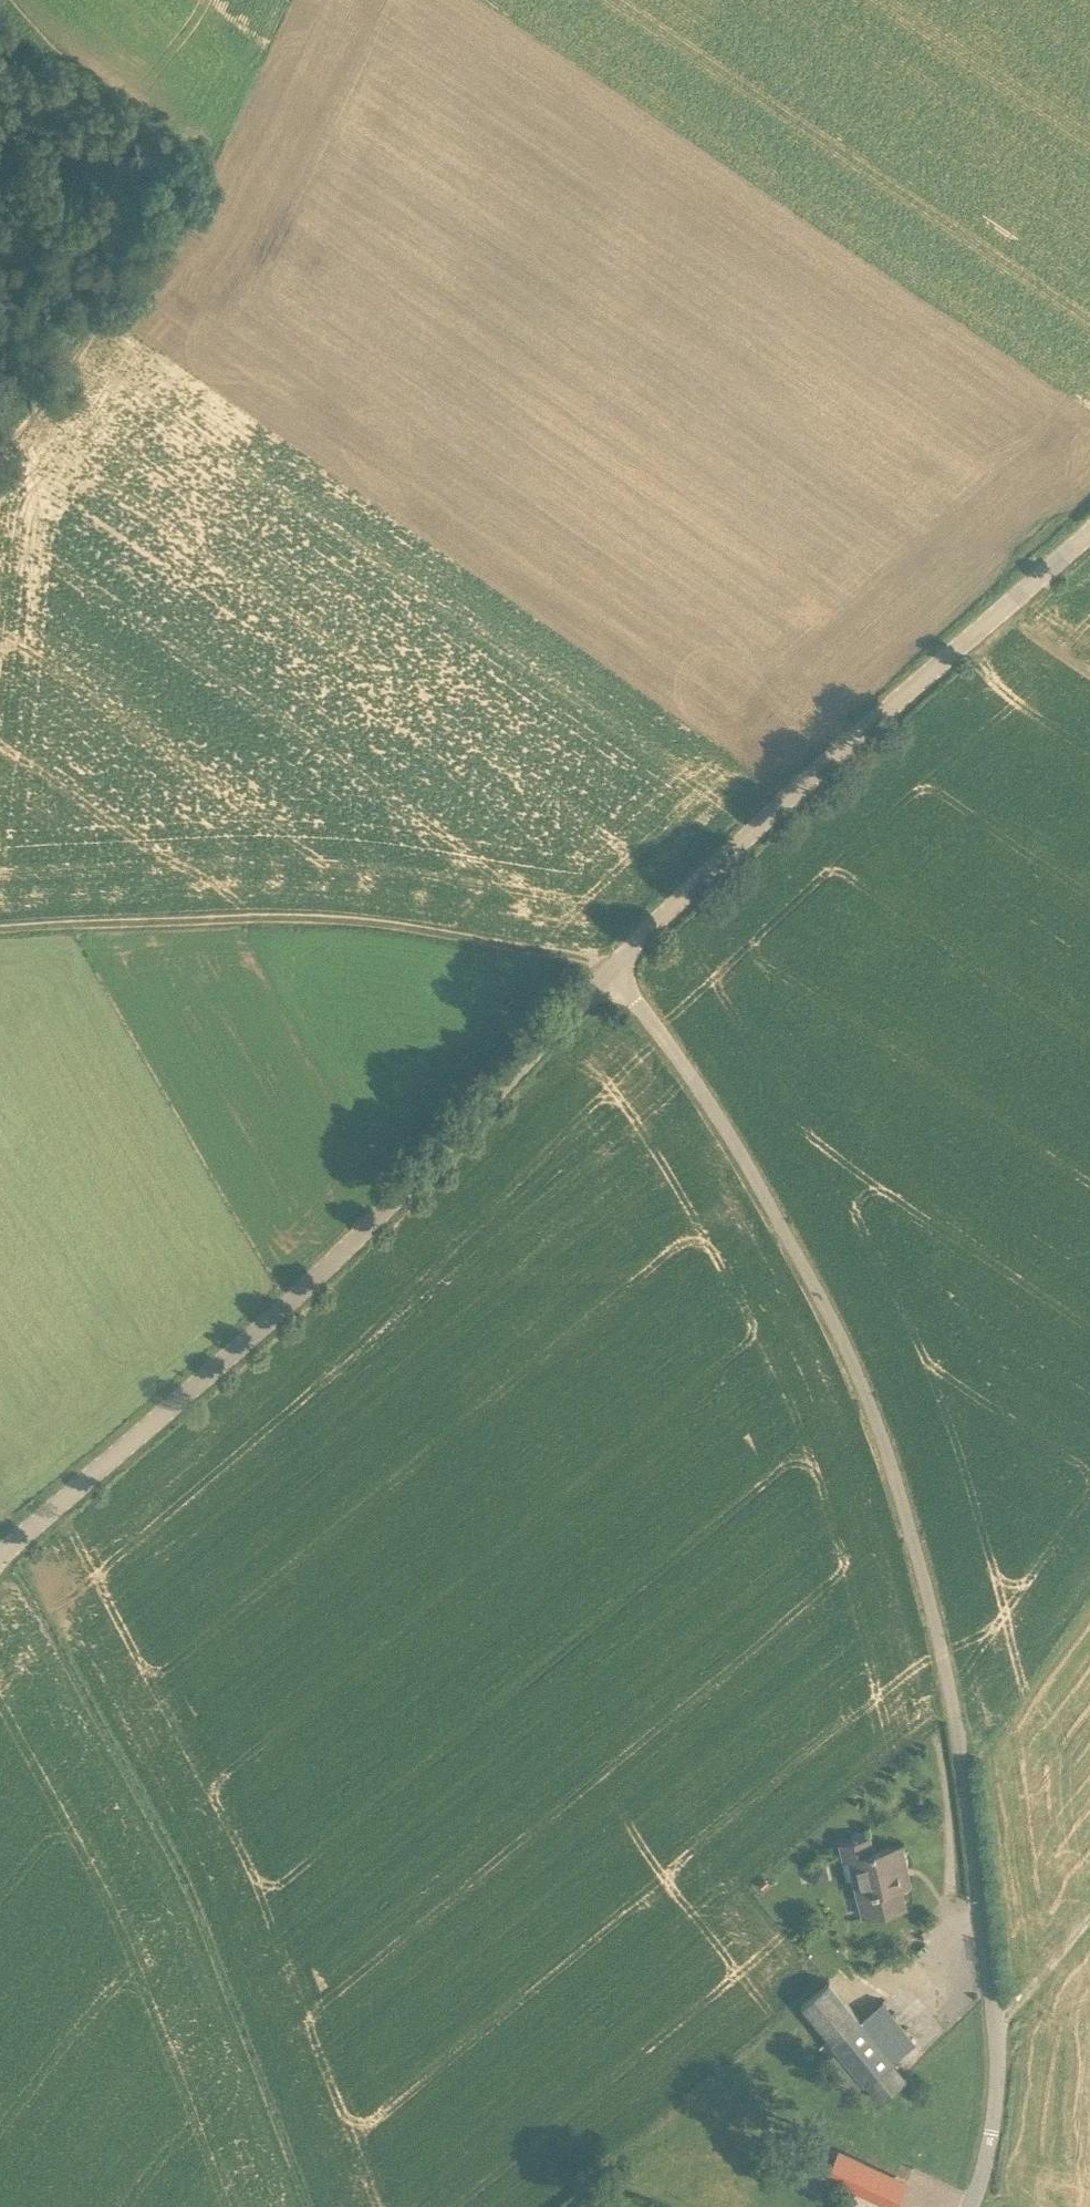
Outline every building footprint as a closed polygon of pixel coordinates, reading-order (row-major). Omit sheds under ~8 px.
[(873,1851),(869,1835),(841,1841),(846,1860),(849,1859),(862,1919),(905,1908),(901,1888),(911,1885),(906,1862),(905,1862),(901,1844),(873,1851)] [(856,2022),(824,1982),(797,2004),(831,2043),(864,2084),(916,2042),(883,2001),(856,2022)] [(866,2190),(892,2205),(901,2186),(876,2174),(866,2190)]
